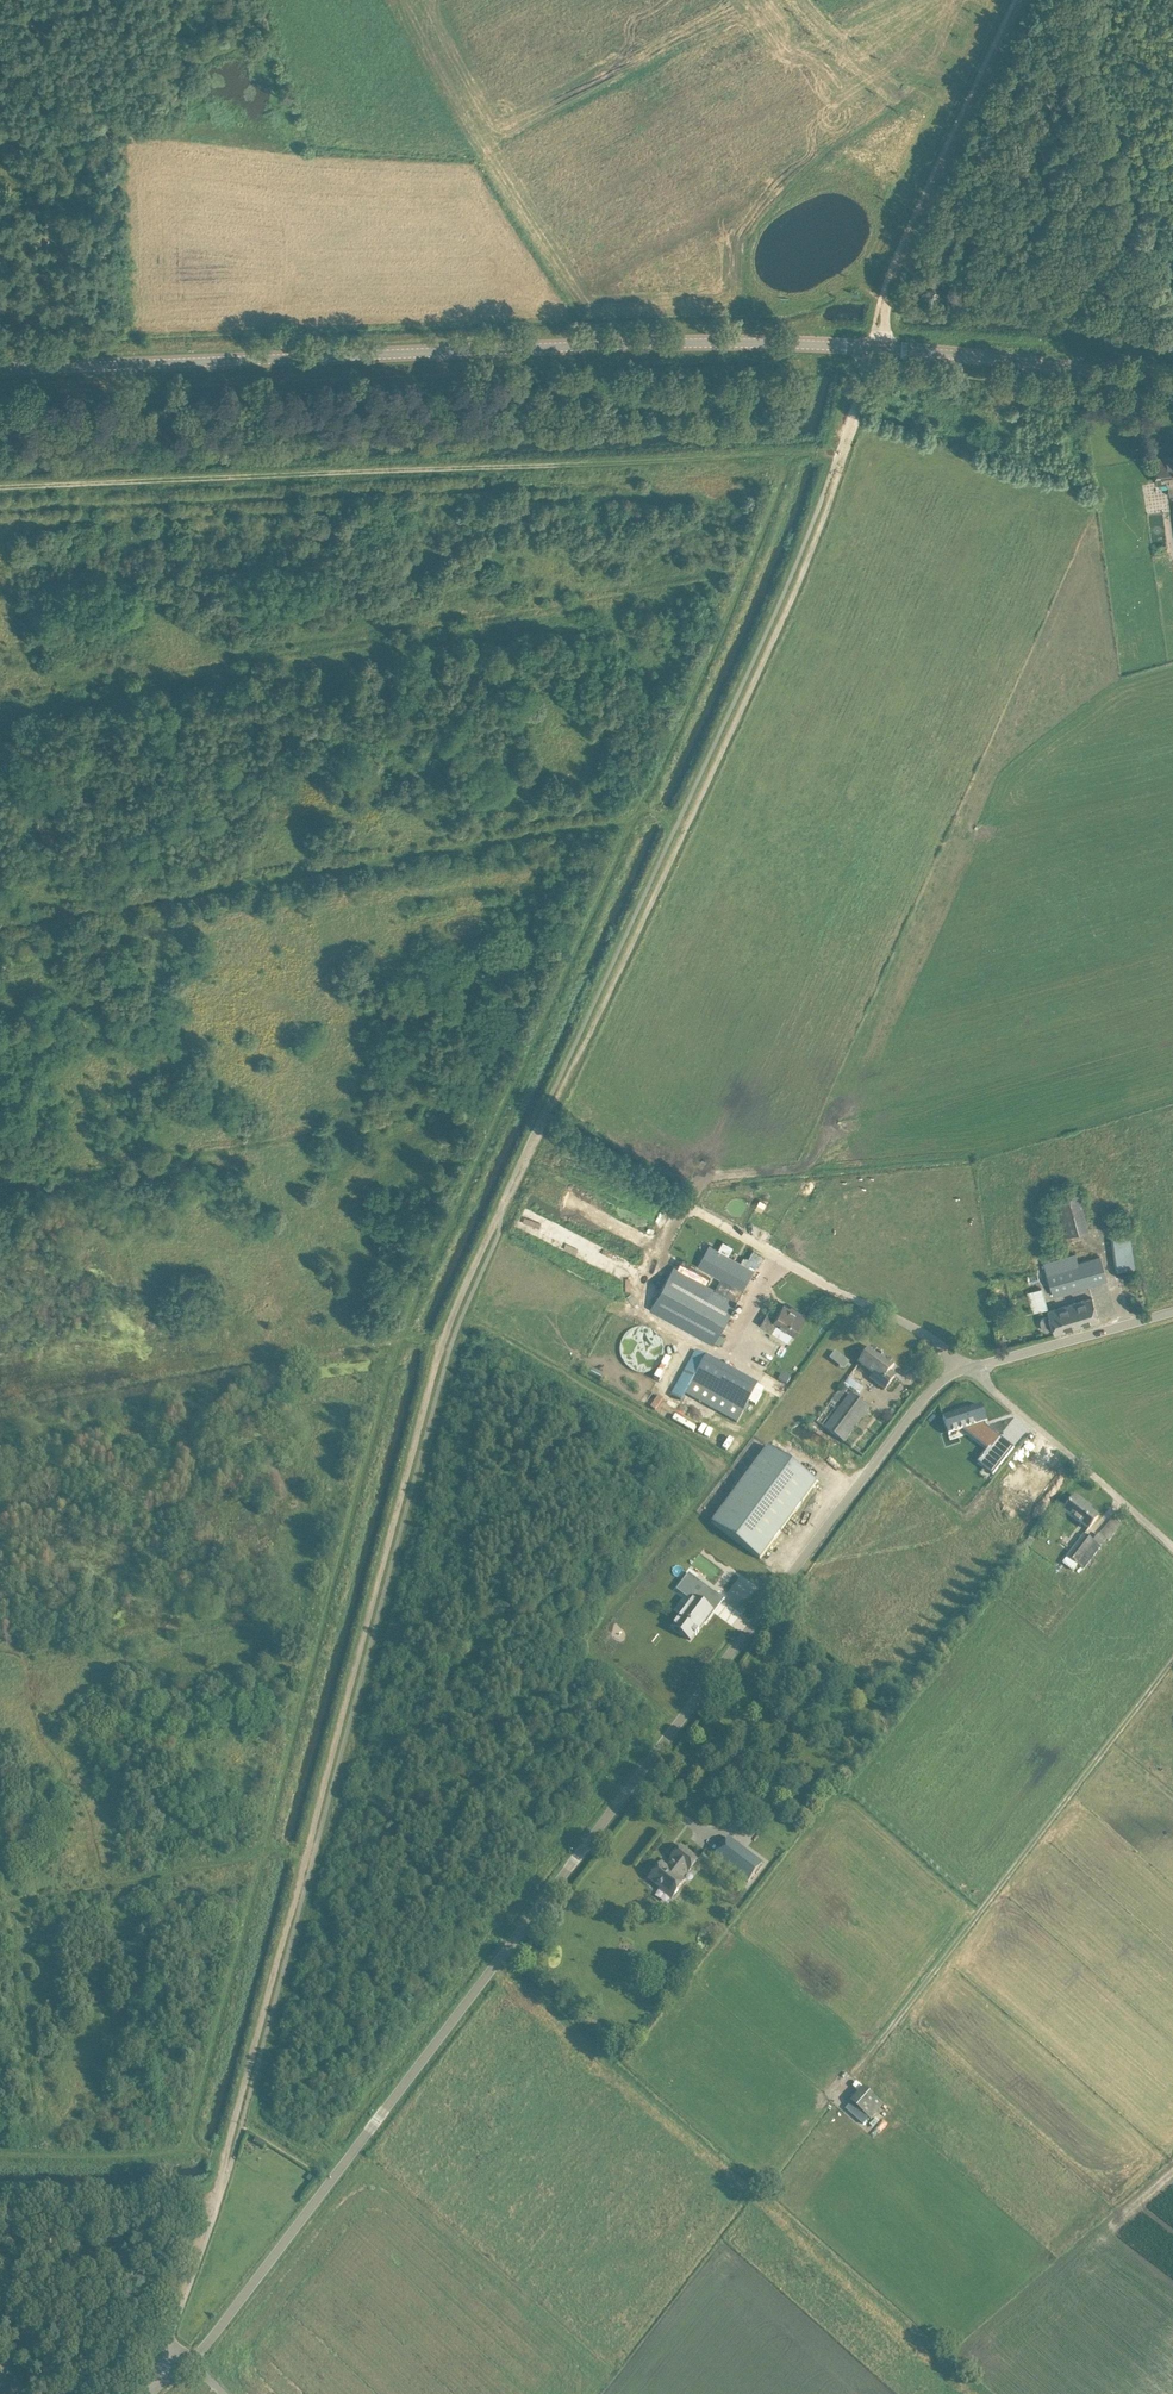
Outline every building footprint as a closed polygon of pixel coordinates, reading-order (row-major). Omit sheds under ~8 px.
[(1165,457),(1154,459),(1157,482),(1168,481),(1168,484),(1172,483),(1172,456),(1165,457)] [(1078,1192),(1050,1200),(1061,1236),(1088,1229),(1078,1192)] [(754,1269),(681,1228),(668,1251),(698,1268),(699,1266),(721,1278),(715,1288),(674,1265),(650,1308),(713,1344),(754,1269)] [(1114,1246),(1117,1269),(1134,1267),(1135,1266),(1131,1243),(1114,1246)] [(1075,1253),(1044,1262),(1054,1295),(1107,1279),(1100,1255),(1078,1262),(1075,1253)] [(1041,1287),(1028,1291),(1034,1312),(1047,1308),(1041,1287)] [(1053,1328),(1054,1333),(1099,1320),(1092,1297),(1048,1310),(1049,1314),(1044,1316),(1042,1317),(1041,1319),(1041,1322),(1042,1326),(1043,1329),(1046,1330),(1048,1330),(1053,1328)] [(793,1333),(798,1327),(804,1317),(784,1304),(776,1316),(768,1311),(759,1325),(771,1332),(777,1323),(793,1333)] [(1003,1309),(993,1310),(995,1324),(1005,1323),(1003,1309)] [(626,1329),(626,1365),(663,1365),(662,1329),(626,1329)] [(875,1383),(885,1390),(896,1376),(890,1371),(895,1365),(871,1348),(859,1363),(879,1378),(875,1383)] [(706,1356),(685,1394),(737,1423),(758,1385),(706,1356)] [(842,1385),(857,1395),(862,1387),(847,1377),(842,1385)] [(825,1428),(844,1442),(870,1408),(851,1394),(825,1428)] [(981,1405),(943,1418),(949,1435),(962,1431),(972,1427),(983,1436),(980,1440),(996,1453),(997,1452),(993,1449),(1001,1438),(990,1430),(986,1426),(985,1423),(987,1423),(981,1405)] [(1001,1438),(993,1449),(1005,1459),(1014,1448),(1001,1438)] [(712,1523),(760,1559),(817,1483),(769,1447),(712,1523)] [(996,1453),(984,1468),(993,1475),(1005,1459),(997,1452),(996,1453)] [(1024,1457),(1003,1484),(1012,1491),(1014,1489),(1023,1496),(1017,1503),(1026,1510),(1055,1473),(1046,1467),(1039,1475),(1030,1469),(1033,1464),(1024,1457)] [(1089,1530),(1091,1527),(1098,1517),(1084,1506),(1086,1504),(1076,1496),(1064,1511),(1089,1530)] [(1084,1535),(1070,1553),(1067,1557),(1068,1557),(1077,1564),(1094,1543),(1084,1535)] [(1077,1564),(1068,1557),(1062,1564),(1073,1572),(1079,1566),(1077,1564)] [(672,1627),(689,1640),(711,1612),(701,1604),(711,1591),(698,1581),(688,1594),(694,1599),(672,1627)] [(763,1864),(729,1838),(714,1857),(748,1883),(763,1864)] [(689,1872),(698,1860),(681,1846),(671,1858),(674,1860),(668,1868),(661,1863),(649,1879),(662,1889),(663,1887),(674,1895),(673,1896),(674,1896),(685,1881),(682,1879),(688,1871),(689,1872)] [(863,2109),(876,2094),(862,2083),(850,2098),(863,2109)] [(22,2385),(16,2382),(17,2381),(16,2380),(16,2379),(9,2375),(3,2386),(5,2388),(2,2393),(17,2393),(22,2385)]
